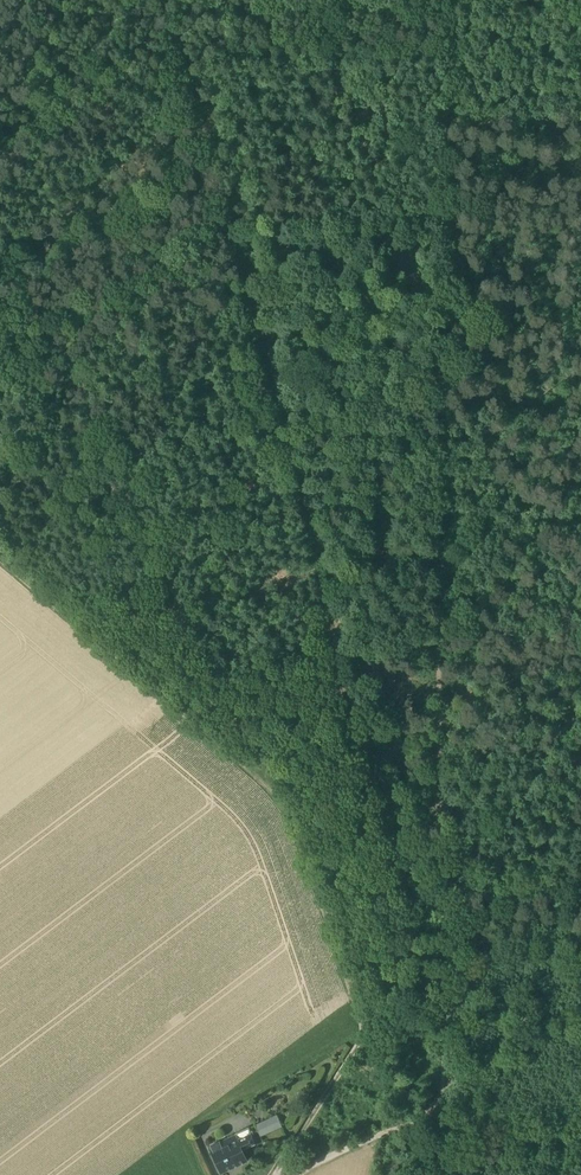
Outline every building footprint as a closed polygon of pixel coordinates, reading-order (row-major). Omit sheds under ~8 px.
[(277,1115),(255,1125),(261,1138),(283,1128),(277,1115)] [(233,1135),(237,1141),(238,1141),(242,1148),(254,1142),(247,1128),(233,1135)] [(247,1160),(242,1148),(238,1141),(237,1141),(212,1153),(221,1173),(247,1160)]
